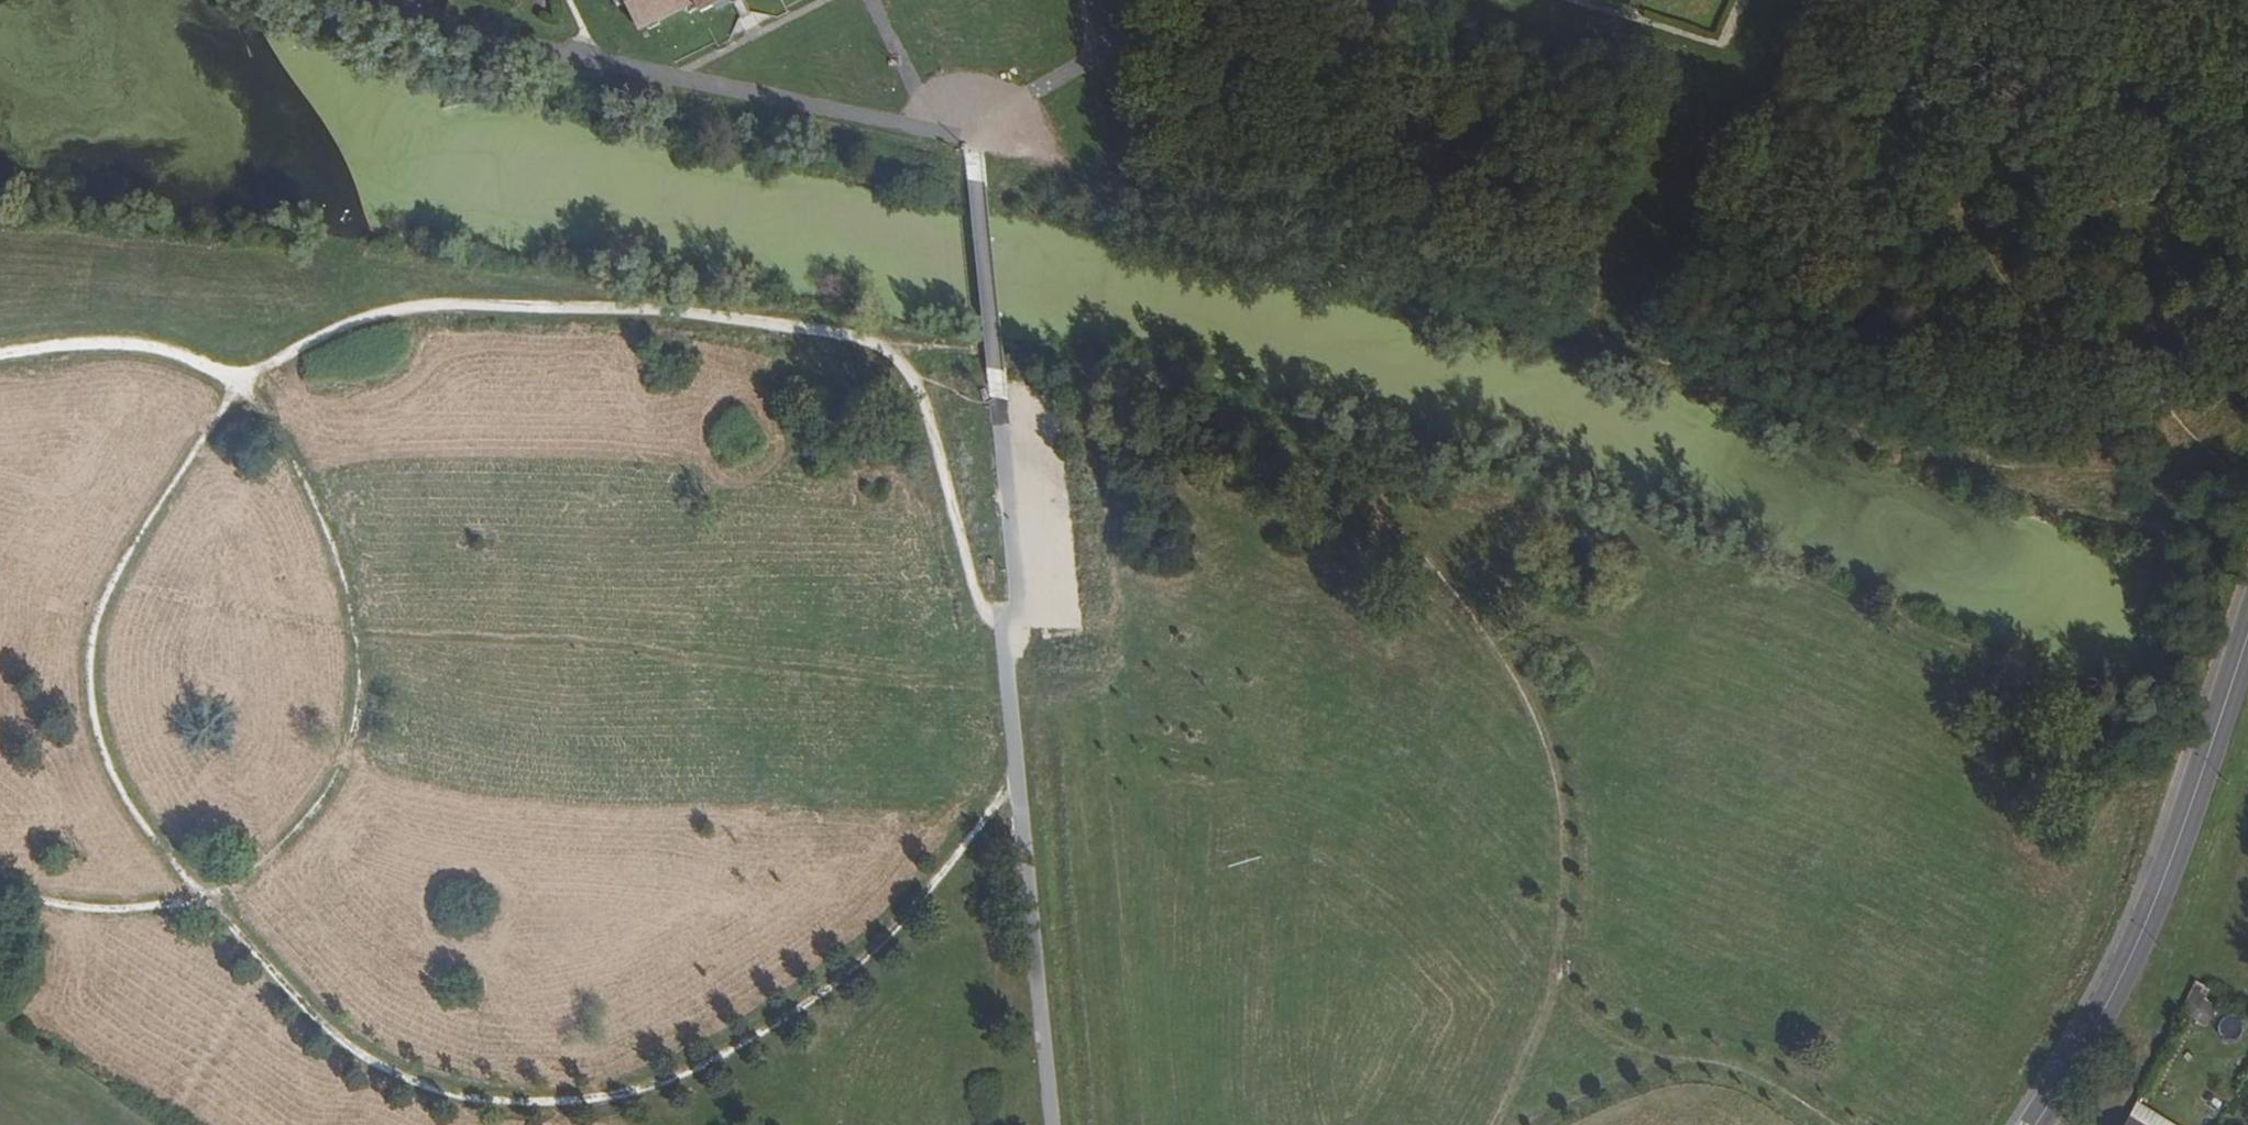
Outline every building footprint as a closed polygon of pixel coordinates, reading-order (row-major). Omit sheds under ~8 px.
[(729,0),(623,0),(637,28),(656,18),(659,23),(695,6),(699,15),(729,0)] [(2203,1024),(2215,1008),(2203,999),(2191,1015),(2203,1024)] [(2128,1118),(2139,1124),(2151,1124),(2156,1116),(2135,1103),(2128,1118)] [(2156,1116),(2151,1124),(2170,1124),(2156,1116)]
